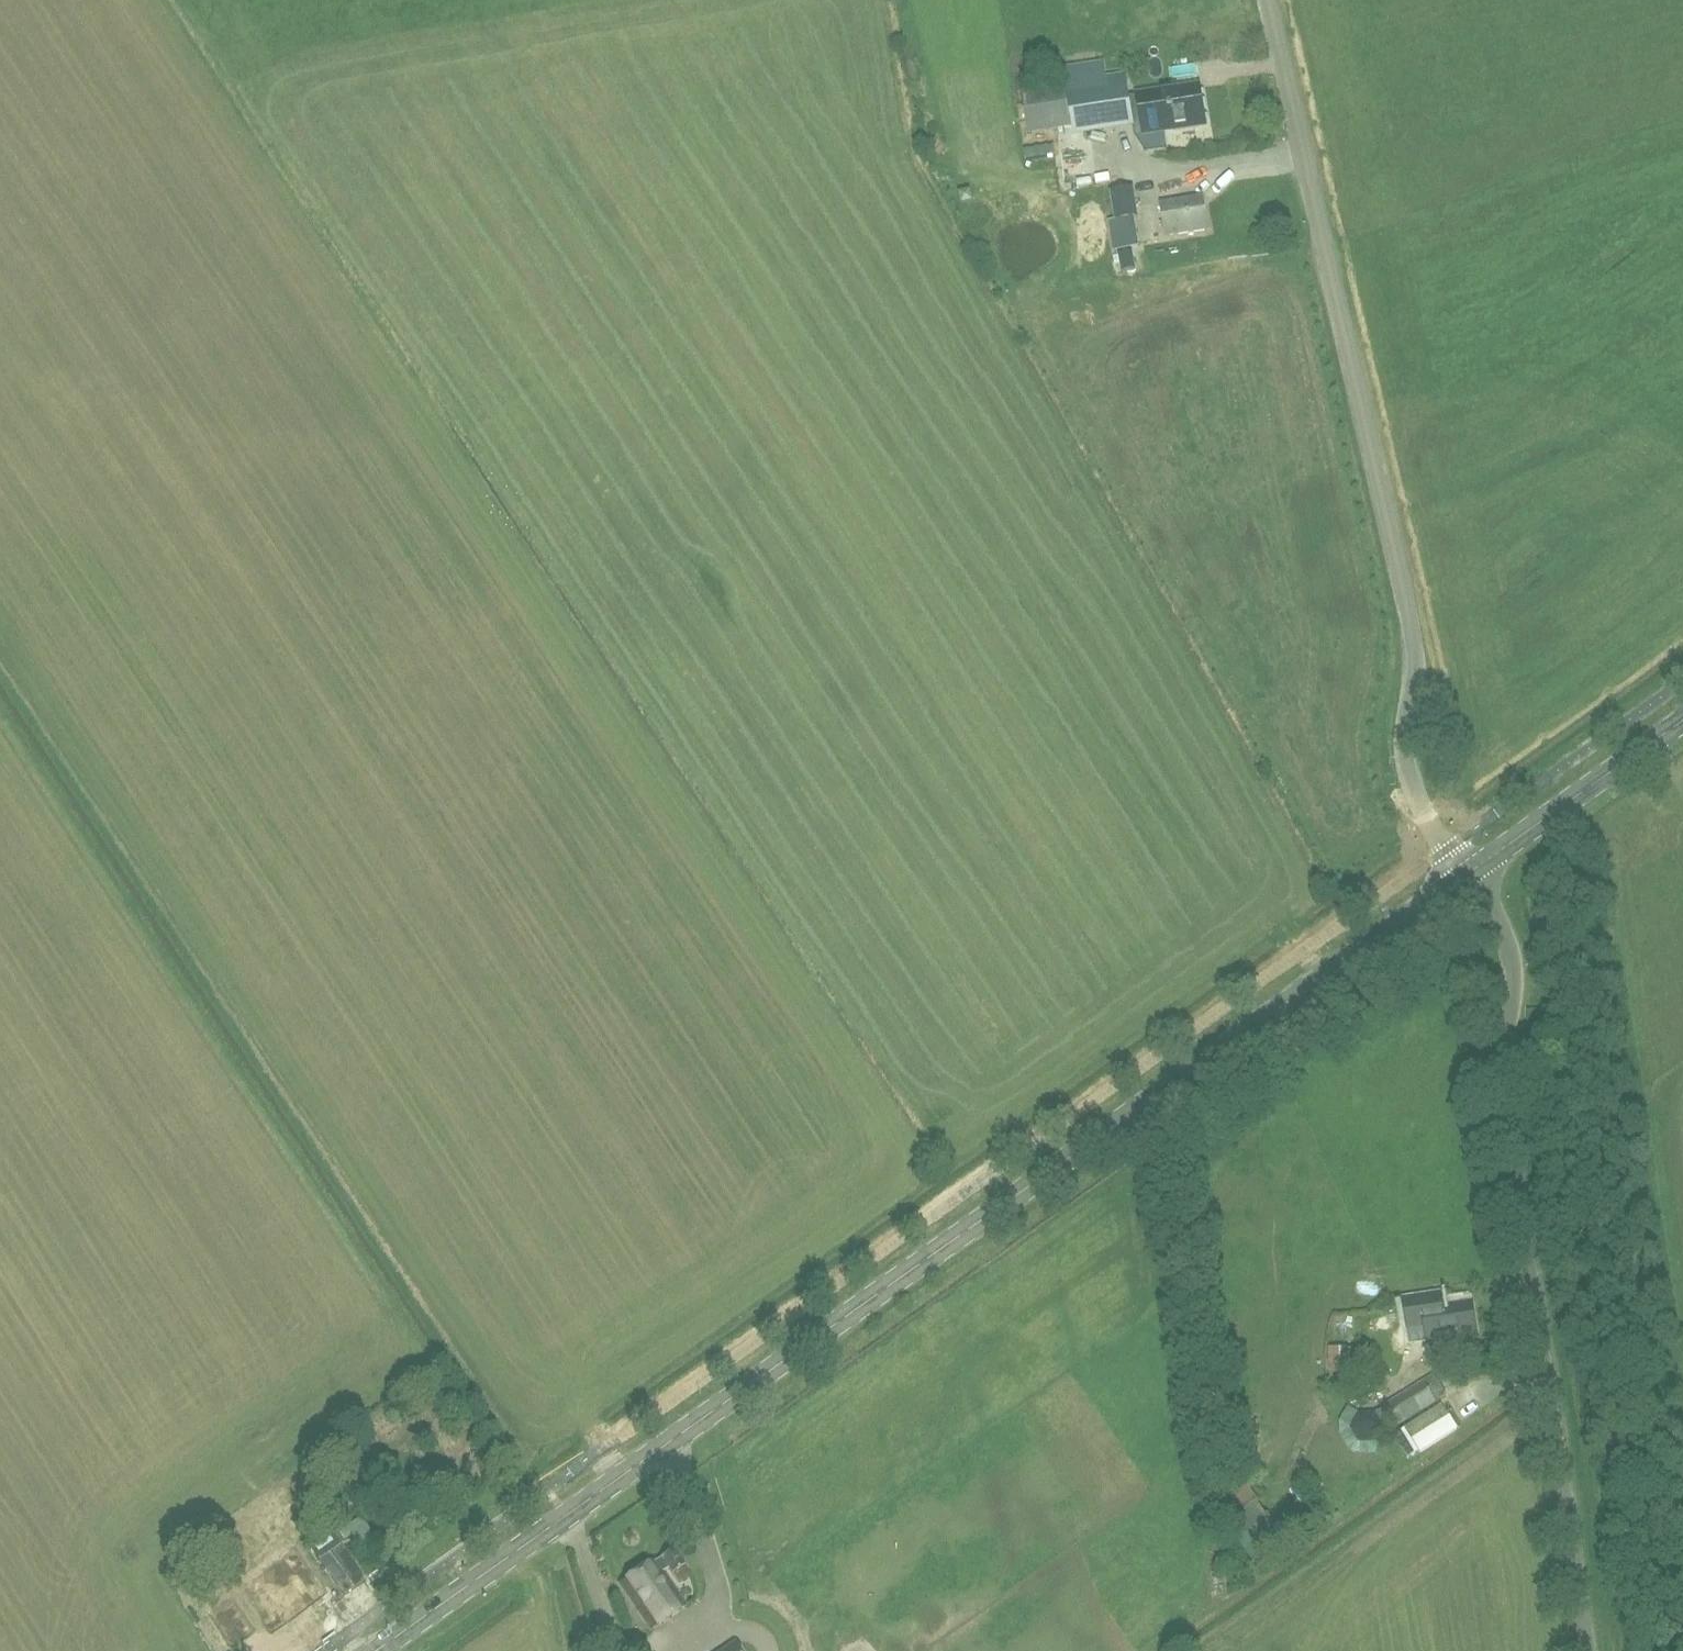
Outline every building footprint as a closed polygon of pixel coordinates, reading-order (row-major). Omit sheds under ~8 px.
[(1113,80),(1112,76),(1042,87),(1042,88),(1021,91),(1027,133),(1050,129),(1050,130),(1074,126),(1074,130),(1121,123),(1120,114),(1131,112),(1126,78),(1113,80)] [(1144,134),(1205,124),(1199,86),(1137,96),(1144,134)] [(1132,186),(1130,174),(1108,177),(1115,219),(1138,215),(1133,186),(1132,186)] [(969,186),(956,189),(959,203),(972,200),(969,186)] [(1165,237),(1209,230),(1203,197),(1160,204),(1165,237)] [(1428,1342),(1476,1335),(1471,1301),(1423,1309),(1428,1342)] [(1329,1367),(1351,1368),(1351,1342),(1330,1342),(1329,1367)] [(1384,1391),(1402,1383),(1397,1372),(1379,1380),(1384,1391)] [(1398,1425),(1446,1395),(1433,1374),(1385,1404),(1386,1406),(1375,1412),(1386,1430),(1397,1424),(1398,1425)] [(691,1574),(674,1549),(661,1557),(662,1558),(656,1561),(655,1560),(620,1584),(650,1630),(686,1606),(663,1572),(668,1568),(678,1583),(691,1574)] [(251,1590),(272,1619),(312,1591),(291,1561),(251,1590)] [(247,1630),(230,1607),(227,1602),(208,1616),(229,1645),(248,1631),(247,1630)] [(735,1640),(718,1650),(743,1650),(735,1640)]
